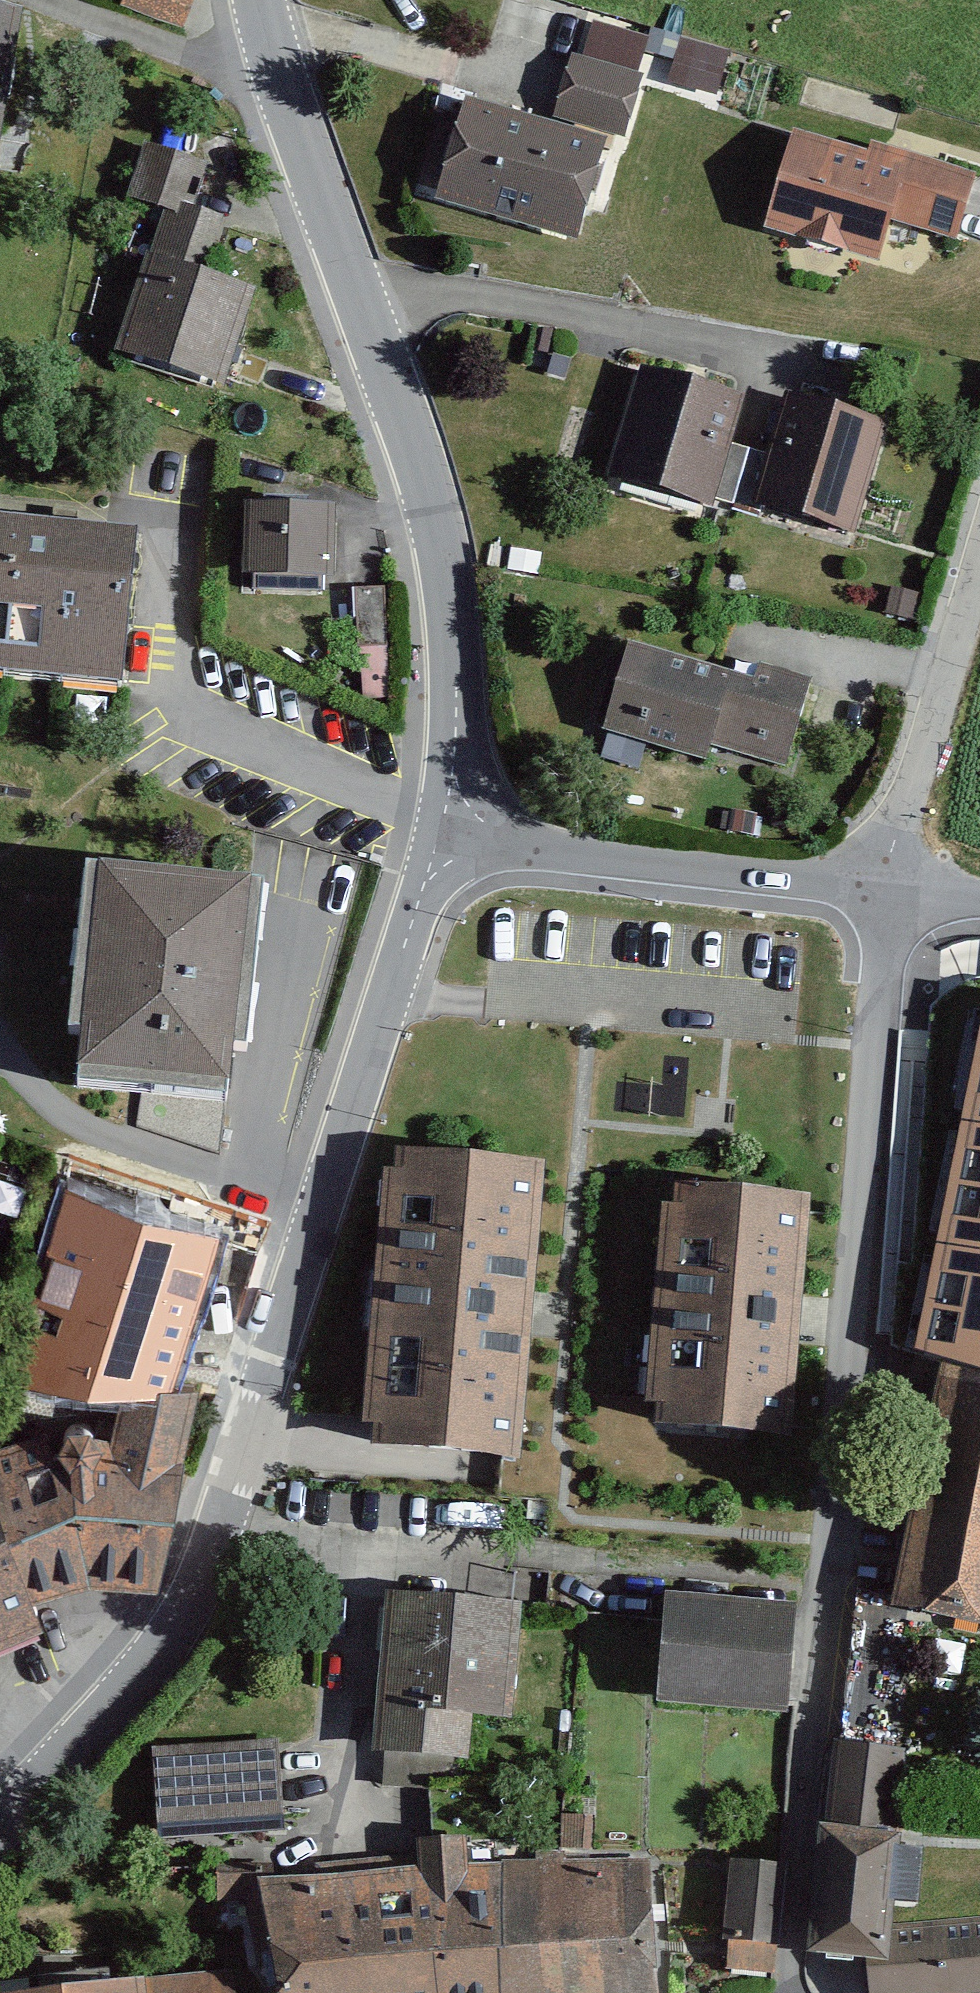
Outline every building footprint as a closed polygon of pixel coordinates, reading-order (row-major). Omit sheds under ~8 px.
[(117,11),(184,27),(191,0),(120,0),(117,11)] [(12,21),(0,20),(0,91),(12,21)] [(683,40),(672,80),(719,92),(730,52),(683,40)] [(622,144),(637,90),(565,70),(550,124),(622,144)] [(595,157),(456,118),(430,210),(569,249),(595,157)] [(871,168),(788,143),(760,240),(876,274),(890,227),(949,244),(967,183),(875,156),(871,168)] [(195,204),(206,159),(149,145),(135,201),(164,209),(154,247),(212,262),(226,212),(195,204)] [(232,300),(151,276),(122,369),(203,394),(232,300)] [(708,518),(731,409),(642,390),(619,499),(708,518)] [(850,545),(873,437),(784,418),(761,527),(850,545)] [(260,496),(259,565),(350,570),(349,501),(260,496)] [(8,667),(22,503),(0,501),(0,667),(8,667)] [(8,667),(125,677),(139,513),(22,503),(8,667)] [(718,742),(791,761),(813,679),(735,658),(733,668),(635,642),(613,724),(715,751),(718,742)] [(83,1062),(235,1077),(256,857),(104,842),(83,1062)] [(962,1118),(979,1121),(979,1032),(962,1118)] [(962,1118),(935,1241),(979,1251),(979,1121),(962,1118)] [(540,1167),(407,1157),(405,1178),(394,1177),(374,1421),(386,1422),(384,1445),(517,1456),(540,1167)] [(217,1229),(68,1180),(9,1386),(86,1402),(122,1403),(166,1398),(217,1229)] [(802,1201),(685,1191),(683,1215),(665,1214),(650,1401),(666,1402),(664,1426),(783,1435),(802,1201)] [(935,1241),(913,1350),(979,1373),(979,1251),(935,1241)] [(967,1373),(915,1593),(979,1609),(979,1378),(967,1373)] [(33,1587),(89,1570),(161,1572),(199,1393),(166,1398),(122,1403),(124,1426),(74,1430),(0,1443),(0,1495),(14,1533),(33,1587)] [(14,1533),(0,1495),(0,1540),(14,1533)] [(41,1613),(33,1587),(14,1533),(0,1540),(0,1637),(41,1613)] [(520,1609),(397,1597),(383,1744),(470,1752),(475,1705),(511,1708),(520,1609)] [(792,1622),(668,1611),(659,1707),(784,1717),(792,1622)] [(905,1745),(850,1740),(830,1941),(886,1946),(905,1745)] [(277,1742),(162,1751),(168,1822),(283,1813),(277,1742)] [(468,1847),(429,1849),(431,1873),(470,1870),(468,1847)] [(502,1860),(503,1992),(658,1992),(649,1859),(502,1860)] [(268,1887),(278,1992),(503,1992),(502,1860),(470,1870),(431,1873),(268,1887)] [(785,1868),(741,1864),(733,1966),(777,1969),(785,1868)] [(895,1926),(900,1992),(979,1992),(979,1919),(895,1926)] [(131,1992),(236,1992),(235,1982),(131,1992)]
